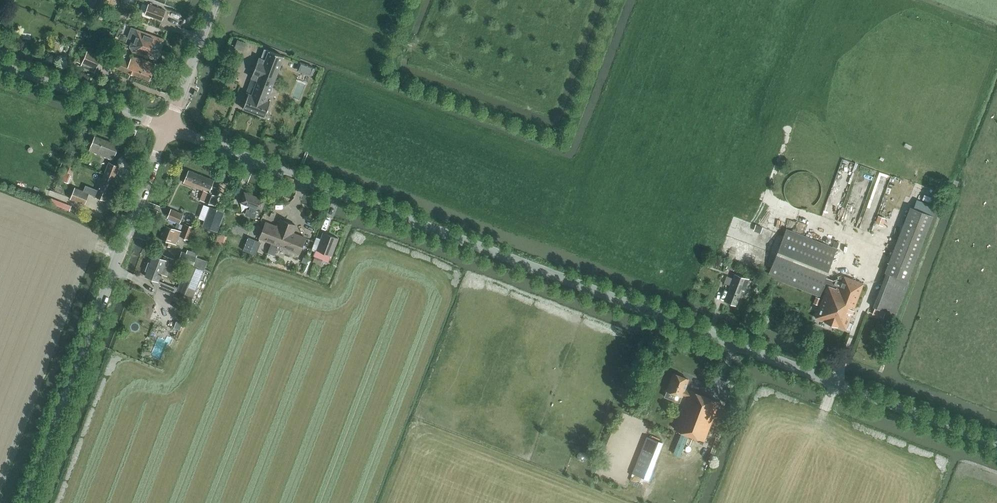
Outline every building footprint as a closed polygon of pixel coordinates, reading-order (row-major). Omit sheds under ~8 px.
[(162,20),(165,10),(149,4),(145,14),(162,20)] [(157,60),(164,39),(136,29),(130,47),(133,51),(157,60)] [(244,39),(236,37),(233,45),(241,48),(244,39)] [(52,51),(59,53),(62,43),(56,41),(52,51)] [(243,108),(265,116),(271,101),(267,100),(284,56),(264,48),(261,57),(259,57),(257,62),(252,73),(253,74),(252,77),(253,78),(249,87),(254,89),(252,94),(249,93),(243,108)] [(101,56),(88,51),(81,67),(94,73),(101,56)] [(149,81),(155,64),(133,55),(130,62),(117,57),(114,67),(149,81)] [(89,151),(101,156),(114,161),(120,146),(95,136),(89,151)] [(79,152),(73,149),(69,158),(76,161),(79,152)] [(66,161),(63,170),(71,173),(74,164),(66,161)] [(105,174),(116,179),(121,167),(110,163),(105,174)] [(184,183),(196,188),(203,191),(200,199),(214,205),(218,197),(209,193),(214,181),(189,171),(184,183)] [(823,190),(823,186),(822,183),(820,179),(818,177),(815,175),(811,172),(807,172),(804,171),(800,172),(796,173),(794,175),(791,178),(789,180),(788,184),(787,187),(786,190),(787,194),(788,197),(790,200),(792,203),(795,205),(798,207),(801,208),(805,208),(809,208),(812,207),(815,205),(817,203),(820,200),(821,198),(823,194),(823,190)] [(116,179),(105,174),(99,191),(87,186),(85,192),(75,188),(71,199),(86,205),(90,194),(107,201),(116,179)] [(257,214),(255,213),(257,209),(261,211),(266,201),(244,192),(240,202),(251,207),(250,211),(248,210),(245,215),(255,219),(257,214)] [(70,209),(72,204),(53,196),(51,202),(70,209)] [(217,209),(210,206),(207,213),(208,213),(203,226),(217,231),(224,212),(216,209),(217,209)] [(933,216),(910,207),(885,272),(886,273),(873,307),(896,315),(933,216)] [(180,223),(184,214),(172,209),(168,218),(180,223)] [(878,215),(875,222),(883,225),(885,218),(878,215)] [(272,242),(278,245),(299,253),(306,237),(293,232),(296,225),(281,219),(278,227),(272,242)] [(266,222),(260,238),(272,242),(278,227),(266,222)] [(169,247),(171,243),(176,245),(180,236),(190,239),(194,227),(186,223),(182,232),(166,226),(161,240),(166,242),(165,246),(169,247)] [(823,297),(816,317),(846,329),(863,283),(844,276),(834,280),(826,278),(837,248),(786,229),(768,276),(823,297)] [(216,242),(225,245),(228,234),(219,232),(216,242)] [(332,255),(338,238),(324,232),(321,238),(317,237),(312,249),(315,251),(317,252),(316,256),(315,255),(313,261),(320,264),(322,258),(328,261),(331,255),(332,255)] [(255,239),(248,237),(243,250),(250,252),(255,239)] [(260,241),(255,239),(250,252),(254,254),(260,241)] [(272,242),(268,252),(274,254),(278,245),(272,242)] [(182,252),(179,259),(194,265),(197,257),(187,253),(182,252)] [(153,257),(146,276),(153,279),(152,281),(156,287),(158,288),(157,289),(174,295),(177,288),(159,281),(167,262),(153,257)] [(308,260),(304,272),(310,274),(314,263),(308,260)] [(175,296),(193,302),(204,272),(187,266),(175,296)] [(736,305),(742,290),(745,291),(749,279),(735,274),(730,285),(724,300),(736,305)] [(159,334),(151,355),(162,360),(171,339),(159,334)] [(719,403),(689,391),(688,392),(684,391),(689,380),(674,374),(667,391),(683,397),(683,395),(687,396),(674,429),(705,440),(719,403)]
